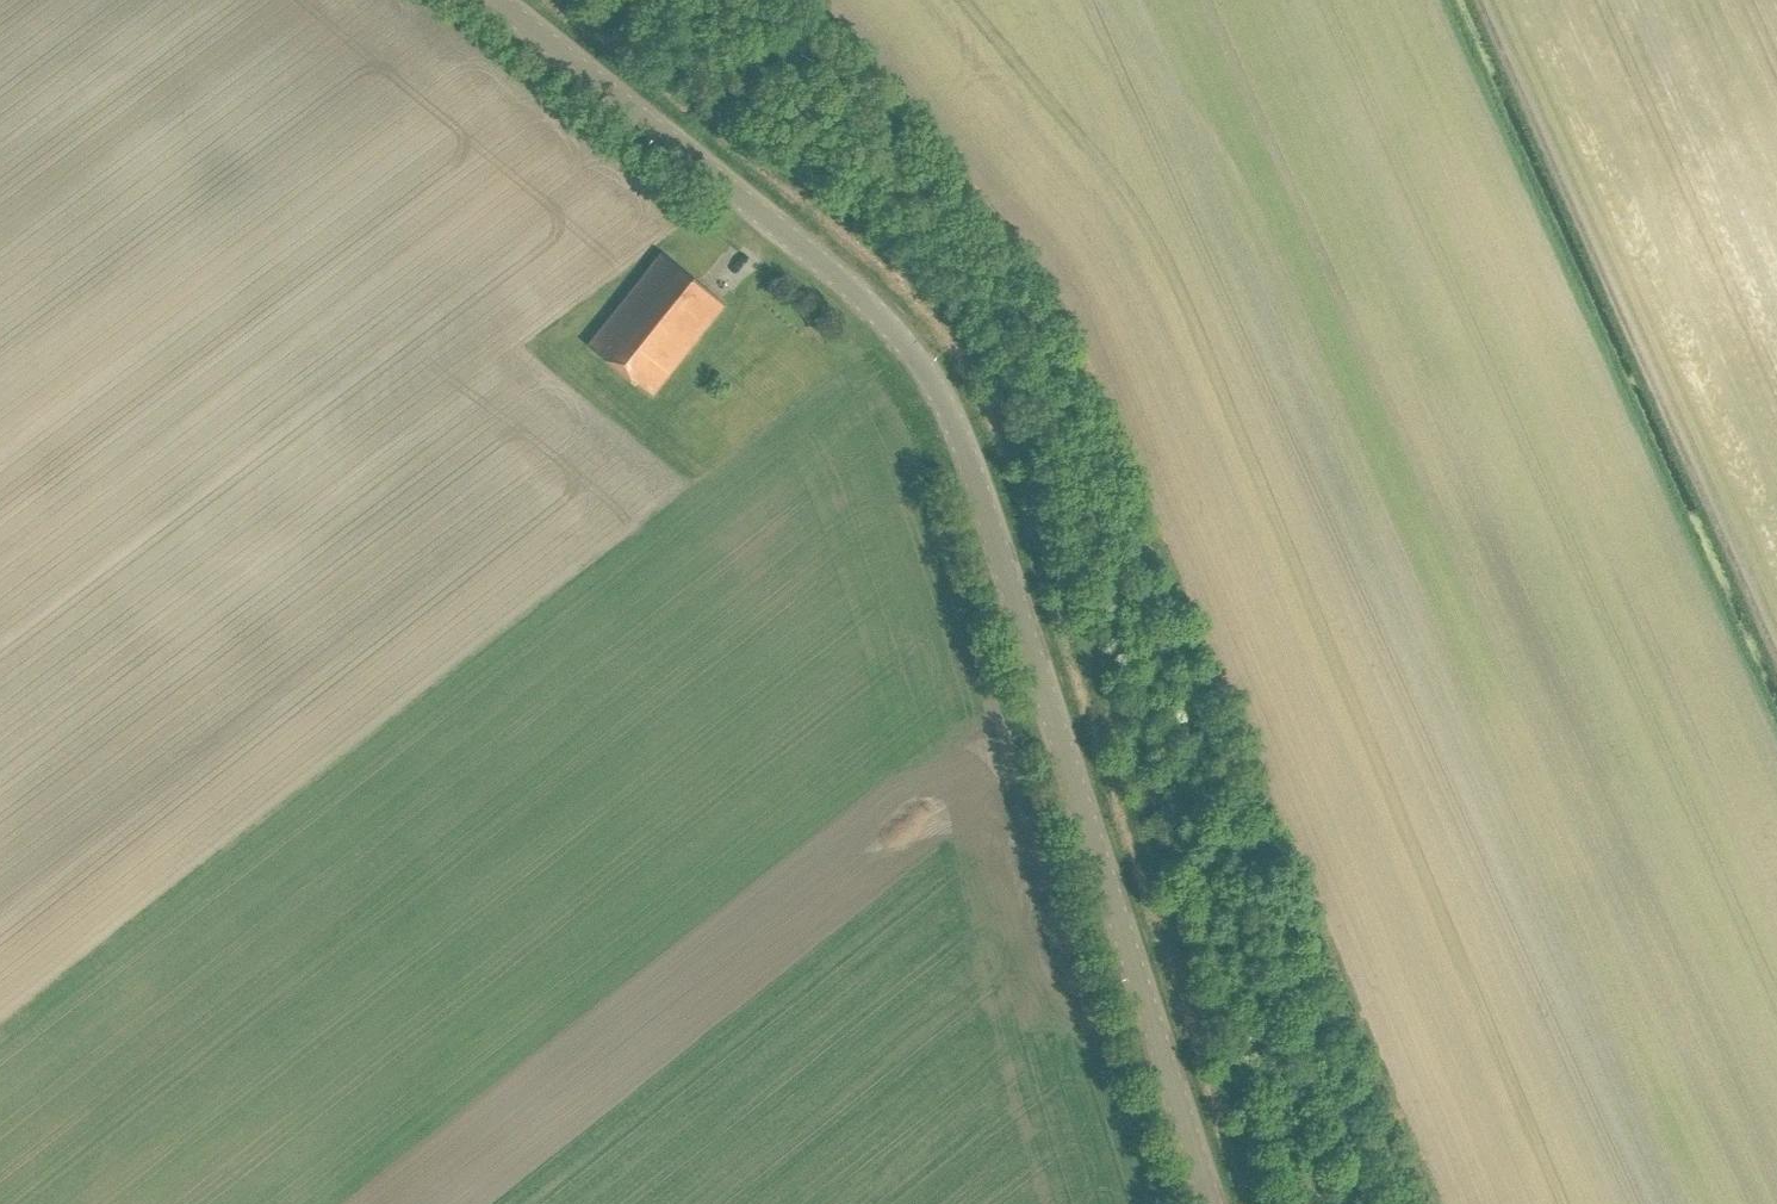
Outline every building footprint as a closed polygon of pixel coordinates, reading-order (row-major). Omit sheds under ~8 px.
[(661,251),(586,345),(648,395),(723,302),(661,251)]
